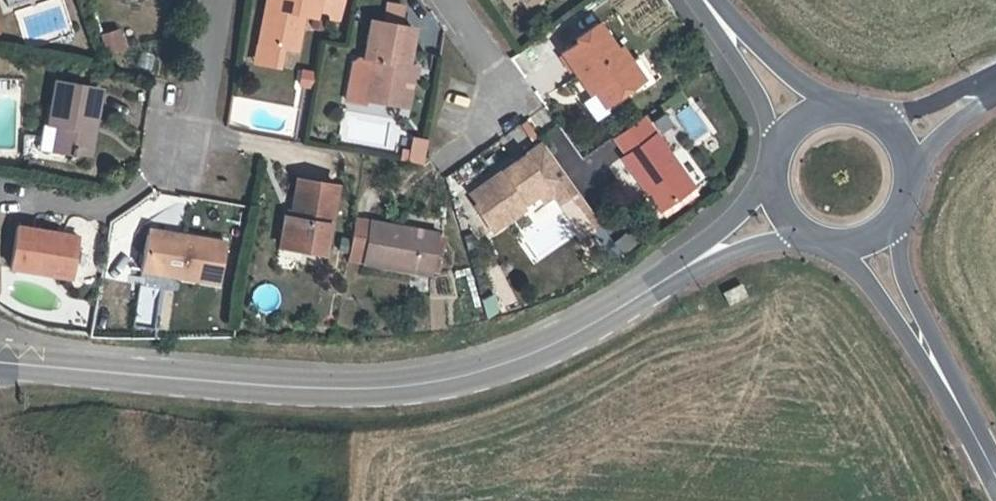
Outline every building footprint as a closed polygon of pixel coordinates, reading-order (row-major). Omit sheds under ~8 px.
[(344,0),(276,0),(273,16),(263,15),(258,44),(277,47),(296,51),(302,15),(340,22),(344,0)] [(276,0),(266,0),(263,15),(273,16),(276,0)] [(407,65),(413,28),(399,26),(402,6),(387,3),(384,23),(370,21),(364,58),(370,59),(364,90),(363,100),(405,107),(412,65),(407,65)] [(322,29),(323,22),(313,20),(312,27),(322,29)] [(629,62),(619,47),(614,50),(596,24),(575,39),(577,42),(561,54),(579,80),(583,77),(603,105),(637,82),(642,89),(654,80),(637,56),(629,62)] [(123,49),(117,30),(100,35),(106,55),(123,49)] [(274,67),(277,47),(258,44),(254,63),(274,67)] [(364,90),(370,59),(364,58),(359,89),(364,90)] [(88,153),(99,90),(55,82),(48,123),(56,124),(52,148),(74,151),(88,153)] [(692,186),(641,117),(613,137),(625,154),(621,158),(659,210),(692,186)] [(52,148),(56,124),(48,123),(43,152),(73,157),(74,151),(52,148)] [(422,164),(426,142),(413,140),(411,151),(409,162),(422,164)] [(576,192),(541,143),(469,194),(476,204),(473,206),(491,232),(523,210),(520,206),(536,194),(542,202),(552,195),(559,204),(576,192)] [(409,162),(411,151),(401,149),(400,160),(409,162)] [(330,226),(337,186),(298,179),(291,218),(284,217),(280,240),(302,244),(301,250),(323,254),(328,226),(330,226)] [(568,217),(585,204),(576,192),(559,204),(568,217)] [(591,224),(583,214),(576,220),(583,230),(591,224)] [(431,275),(438,233),(354,218),(351,239),(349,252),(349,253),(364,255),(363,263),(431,275)] [(69,278),(77,236),(17,226),(9,267),(69,278)] [(179,240),(180,234),(148,229),(147,235),(179,240)] [(217,283),(224,242),(180,234),(179,240),(147,235),(141,271),(217,283)] [(623,255),(634,247),(627,236),(615,244),(623,255)] [(349,252),(351,239),(342,238),(340,250),(349,252)] [(301,250),(302,244),(280,240),(279,246),(301,250)] [(363,263),(364,255),(349,253),(347,260),(363,263)] [(746,296),(740,284),(722,293),(728,305),(746,296)]
